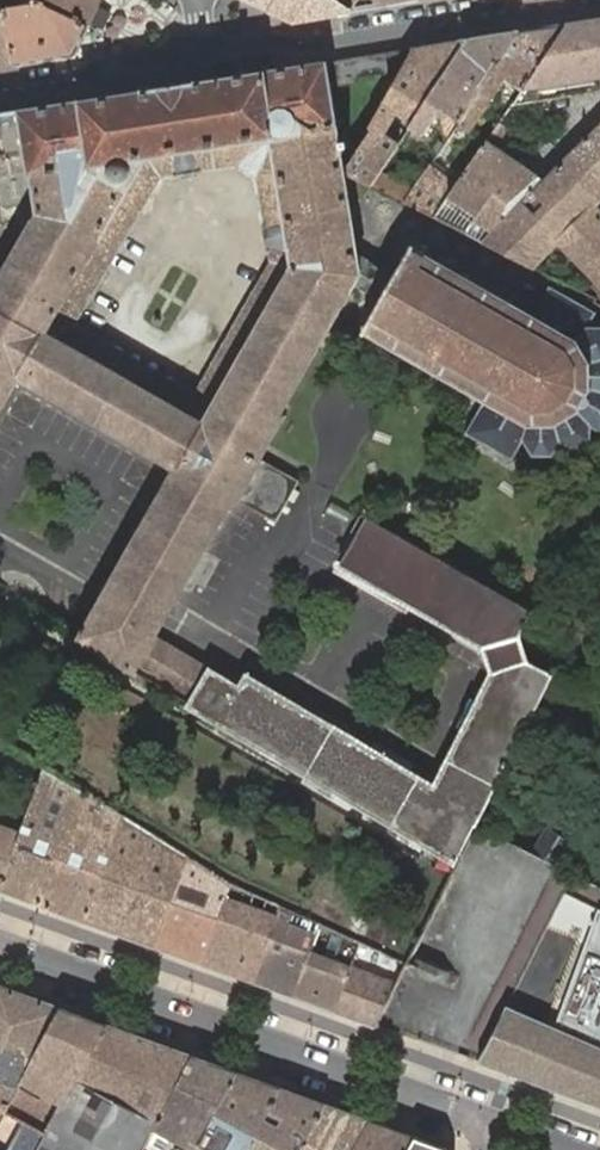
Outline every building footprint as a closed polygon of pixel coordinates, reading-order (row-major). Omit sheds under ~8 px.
[(15,65),(7,8),(5,0),(0,0),(0,67),(15,65)] [(90,25),(36,0),(24,0),(25,5),(7,8),(15,65),(74,56),(77,53),(90,25)] [(90,25),(102,0),(36,0),(90,25)] [(353,11),(338,0),(249,0),(295,20),(353,11)] [(421,0),(338,0),(353,11),(421,0)] [(567,23),(526,86),(515,102),(598,90),(596,75),(599,75),(599,18),(567,23)] [(567,23),(521,30),(469,108),(481,116),(509,74),(526,86),(567,23)] [(521,30),(468,39),(410,127),(423,136),(441,110),(454,118),(446,130),(452,133),(469,108),(521,30)] [(410,127),(468,39),(416,47),(370,126),(373,128),(346,171),(354,175),(372,184),(410,127)] [(355,57),(359,77),(389,72),(385,52),(355,57)] [(355,57),(335,60),(340,85),(360,82),(359,77),(355,57)] [(359,253),(346,171),(329,61),(265,71),(0,113),(0,156),(6,155),(6,156),(41,151),(41,155),(44,155),(50,194),(0,281),(0,410),(19,377),(178,468),(108,590),(79,640),(134,672),(153,638),(163,621),(233,498),(275,522),(300,479),(262,457),(286,415),(282,413),(355,285),(362,273),(359,253)] [(458,185),(436,216),(467,232),(475,219),(493,231),(546,179),(496,147),(509,128),(500,123),(458,185)] [(580,289),(598,298),(593,300),(599,303),(599,213),(589,201),(599,191),(599,127),(546,179),(493,231),(483,240),(526,262),(553,236),(592,278),(580,289)] [(204,425),(296,264),(274,134),(178,150),(148,155),(43,334),(204,425)] [(430,166),(406,201),(436,216),(458,185),(430,166)] [(355,285),(369,293),(382,300),(380,301),(382,302),(374,316),(371,315),(369,319),(372,320),(368,327),(366,326),(364,329),(366,330),(366,331),(366,332),(365,334),(368,336),(370,334),(392,346),(390,349),(393,350),(395,348),(415,360),(414,362),(417,364),(418,361),(438,373),(437,375),(440,376),(441,374),(461,386),(460,388),(463,390),(464,387),(484,399),(484,400),(485,401),(468,430),(466,429),(465,432),(467,433),(466,434),(468,436),(469,434),(507,456),(506,457),(509,459),(510,457),(512,458),(513,455),(512,454),(519,441),(521,441),(531,453),(529,455),(533,456),(534,454),(546,455),(547,457),(550,456),(550,454),(560,444),(575,448),(575,451),(579,450),(578,448),(591,440),(593,441),(595,438),(593,437),(593,425),(599,431),(599,433),(599,330),(586,328),(585,326),(592,312),(594,313),(596,311),(594,310),(595,308),(592,307),(591,309),(553,287),(554,285),(551,284),(550,285),(549,284),(547,287),(549,288),(535,313),(533,312),(532,313),(513,302),(514,300),(511,298),(509,300),(490,289),(491,287),(488,285),(487,287),(466,276),(467,273),(464,272),(463,274),(443,262),(444,260),(441,258),(439,261),(418,248),(419,246),(416,244),(414,246),(413,246),(411,245),(409,249),(412,250),(407,257),(405,256),(404,259),(406,260),(397,275),(396,274),(396,275),(371,261),(372,260),(359,253),(362,273),(355,285)] [(153,638),(134,672),(458,863),(478,823),(552,675),(528,662),(520,636),(533,613),(367,517),(337,570),(396,603),(400,597),(486,647),(494,673),(436,788),(247,677),(240,689),(153,638)] [(129,818),(46,765),(38,785),(28,812),(22,829),(0,887),(0,888),(90,921),(129,818)] [(38,785),(22,779),(12,807),(17,808),(10,825),(0,821),(0,887),(22,829),(28,812),(38,785)] [(159,946),(188,857),(129,818),(90,921),(159,946)] [(547,829),(536,853),(561,866),(572,841),(547,829)] [(205,963),(231,885),(188,857),(159,946),(205,963)] [(256,981),(281,906),(231,885),(205,963),(256,981)] [(585,942),(599,906),(563,891),(548,927),(585,942)] [(312,949),(322,923),(281,906),(256,981),(297,996),(312,949)] [(481,1063),(599,1107),(599,913),(598,912),(555,1026),(507,1005),(481,1063)] [(379,1026),(399,980),(360,966),(368,943),(362,941),(354,964),(338,1011),(379,1026)] [(338,1011),(354,964),(312,949),(297,996),(338,1011)] [(10,1104),(22,1081),(35,1058),(62,1008),(0,985),(0,1099),(10,1104)] [(107,1024),(62,1008),(35,1058),(22,1081),(63,1104),(76,1079),(77,1078),(107,1024)] [(107,1024),(77,1078),(76,1079),(63,1104),(47,1133),(37,1149),(143,1149),(154,1129),(159,1121),(176,1090),(195,1056),(171,1047),(107,1024)] [(195,1056),(176,1090),(159,1121),(154,1129),(193,1149),(196,1149),(238,1072),(195,1056)] [(238,1072),(196,1149),(248,1149),(249,1148),(282,1088),(238,1072)] [(282,1088),(249,1148),(252,1149),(301,1149),(326,1104),(282,1088)] [(0,1099),(0,1121),(6,1110),(10,1104),(0,1099)] [(370,1120),(326,1104),(301,1149),(354,1149),(370,1120)] [(6,1110),(0,1121),(0,1149),(37,1149),(47,1133),(6,1110)] [(354,1149),(410,1149),(417,1137),(370,1120),(354,1149)] [(410,1149),(447,1149),(446,1148),(417,1137),(410,1149)]
